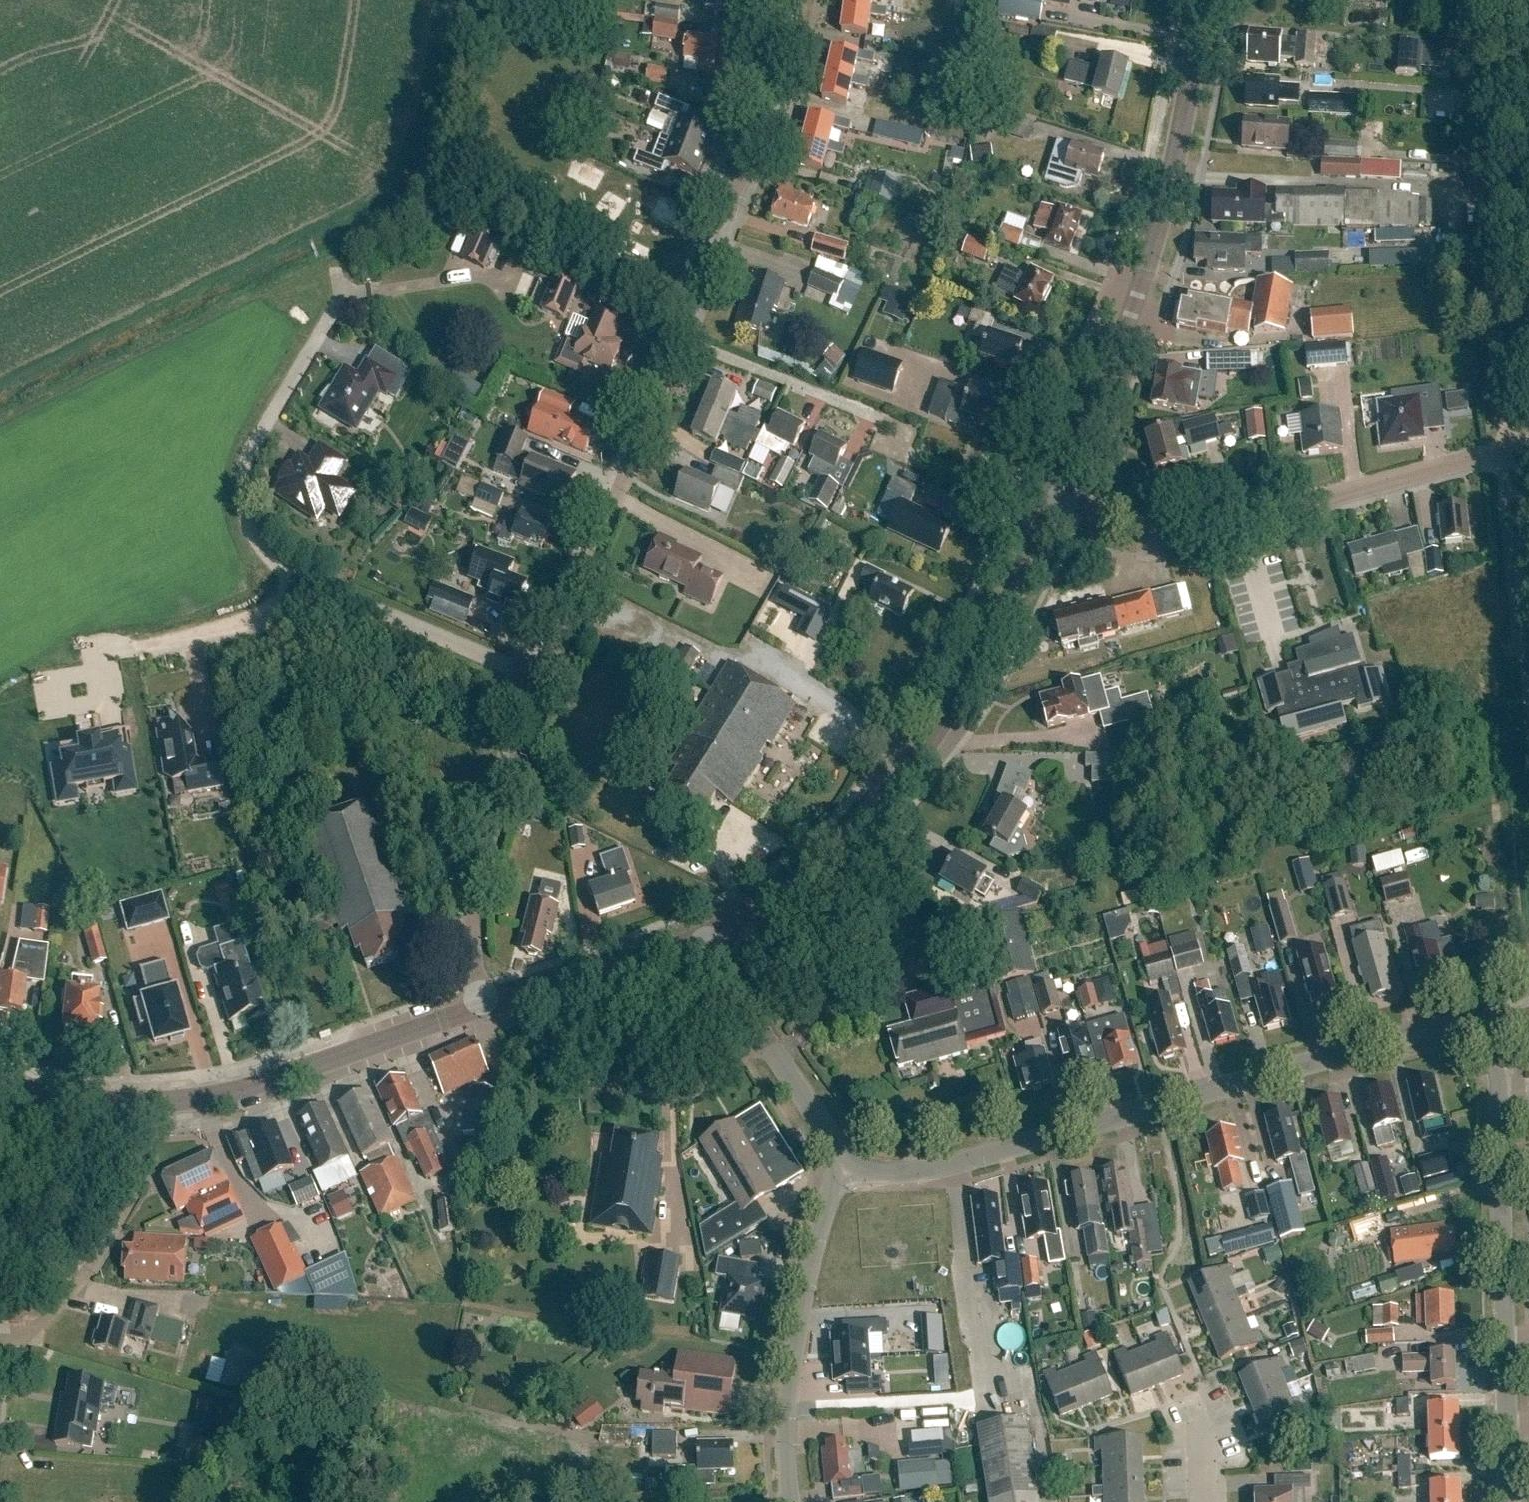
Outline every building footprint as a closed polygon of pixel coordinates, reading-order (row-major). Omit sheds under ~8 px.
[(705,14),(737,17),(739,0),(706,0),(705,14)] [(845,7),(870,10),(871,8),(872,0),(846,0),(845,7)] [(989,11),(998,13),(998,17),(1040,25),(1045,0),(991,0),(989,11)] [(657,5),(655,17),(679,20),(680,9),(657,5)] [(887,10),(871,8),(870,10),(845,7),(842,33),(867,36),(869,17),(886,19),(887,10)] [(645,18),(642,37),(653,38),(676,42),(679,23),(656,19),(645,18)] [(1282,40),(1282,35),(1250,33),(1248,63),(1280,65),(1280,60),(1296,61),(1295,67),(1314,68),(1316,38),(1298,36),(1297,41),(1282,40)] [(728,76),(733,43),(687,36),(684,59),(701,61),(699,72),(728,76)] [(1397,42),(1395,73),(1420,75),(1422,44),(1397,42)] [(1422,65),(1440,65),(1441,44),(1423,43),(1422,65)] [(834,49),(828,74),(852,79),(853,77),(857,61),(873,65),(875,56),(858,52),(858,55),(834,49)] [(1095,90),(1094,95),(1119,102),(1128,65),(1103,59),(1100,70),(1070,62),(1064,82),(1095,90)] [(646,66),(645,81),(666,83),(668,68),(646,66)] [(828,74),(822,99),(847,105),(851,86),(867,90),(869,81),(853,77),(852,79),(828,74)] [(1247,90),(1246,107),(1278,109),(1278,103),(1298,104),(1299,88),(1279,86),(1280,80),(1265,79),(1265,82),(1252,81),(1252,90),(1247,90)] [(1429,86),(1429,116),(1459,116),(1459,86),(1429,86)] [(1331,115),(1332,96),(1311,95),(1310,114),(1331,115)] [(680,117),(671,139),(706,152),(715,130),(686,119),(691,107),(660,96),(655,107),(680,117)] [(873,119),(905,122),(907,108),(874,105),(873,119)] [(986,122),(1011,132),(1016,119),(991,110),(986,122)] [(849,132),(851,123),(835,119),(834,121),(810,115),(804,140),(828,146),(829,144),(833,128),(849,132)] [(878,121),(874,137),(921,148),(925,132),(878,121)] [(1245,121),(1243,149),(1288,152),(1290,124),(1245,121)] [(698,174),(706,152),(671,139),(671,140),(661,136),(654,157),(638,151),(634,162),(665,174),(669,163),(698,174)] [(804,140),(798,165),(822,171),(827,152),(843,157),(845,148),(829,144),(828,146),(804,140)] [(1053,158),(1045,182),(1067,189),(1075,187),(1080,182),(1082,175),(1097,180),(1105,154),(1074,144),(1073,147),(1058,142),(1053,158)] [(1324,156),(1357,158),(1358,144),(1325,142),(1324,156)] [(927,174),(958,178),(962,147),(931,143),(927,174)] [(972,150),(974,165),(995,163),(993,147),(972,150)] [(1362,162),(1322,160),(1321,178),(1400,182),(1401,163),(1362,161),(1362,162)] [(890,204),(897,180),(877,174),(870,198),(890,204)] [(811,203),(812,199),(780,189),(771,217),(807,228),(815,205),(811,203)] [(1265,216),(1285,217),(1284,226),(1345,227),(1419,227),(1419,201),(1380,196),(1277,195),(1277,209),(1265,209),(1265,192),(1238,190),(1238,196),(1214,195),(1213,224),(1264,227),(1265,216)] [(1034,229),(1048,234),(1045,244),(1070,252),(1082,216),(1058,208),(1057,210),(1042,205),(1034,229)] [(1019,247),(1024,234),(1003,226),(998,239),(1019,247)] [(498,239),(475,229),(462,260),(484,270),(498,239)] [(1194,250),(1194,258),(1196,260),(1196,264),(1209,264),(1209,267),(1214,267),(1213,271),(1244,272),(1245,253),(1251,253),(1251,256),(1262,256),(1262,237),(1244,236),(1244,239),(1197,237),(1196,248),(1194,250)] [(816,237),(812,252),(844,261),(848,246),(816,237)] [(985,262),(990,247),(968,239),(962,254),(985,262)] [(1430,249),(1368,252),(1369,268),(1431,265),(1430,249)] [(1329,254),(1295,254),(1295,275),(1329,274),(1329,254)] [(1291,275),(1291,258),(1271,259),(1272,275),(1291,275)] [(1007,268),(997,289),(1016,299),(1015,301),(1038,312),(1042,303),(1044,304),(1052,290),(1049,289),(1054,280),(1031,269),(1027,278),(1020,274),(1007,268)] [(844,283),(815,270),(808,286),(834,297),(829,308),(847,316),(865,277),(850,270),(844,283)] [(752,273),(735,325),(760,333),(762,327),(770,329),(785,284),(752,273)] [(543,310),(565,319),(578,287),(556,278),(543,310)] [(1293,287),(1258,280),(1253,306),(1227,301),(1228,299),(1209,296),(1208,298),(1185,294),(1183,304),(1182,304),(1177,328),(1196,332),(1226,337),(1228,330),(1249,334),(1249,333),(1284,333),(1293,287)] [(907,313),(916,317),(923,302),(886,286),(880,302),(888,305),(907,313)] [(611,371),(622,343),(614,340),(622,320),(597,309),(589,329),(587,328),(581,343),(566,337),(556,362),(583,373),(588,362),(611,371)] [(973,337),(986,342),(980,358),(1014,370),(1023,346),(989,334),(995,318),(973,310),(969,322),(977,325),(973,337)] [(1351,310),(1311,314),(1313,340),(1353,336),(1351,310)] [(1346,344),(1305,348),(1307,370),(1347,366),(1346,344)] [(815,376),(829,382),(836,366),(840,368),(847,353),(829,345),(815,376)] [(902,366),(864,353),(855,379),(893,392),(902,366)] [(1255,354),(1206,356),(1207,372),(1256,370),(1255,354)] [(387,396),(397,379),(367,361),(358,376),(345,368),(332,390),(330,389),(322,399),(325,401),(320,410),(353,429),(358,428),(380,392),(387,396)] [(1202,374),(1159,367),(1152,405),(1195,412),(1202,374)] [(470,381),(463,392),(477,401),(484,390),(470,381)] [(969,392),(940,381),(935,397),(951,403),(945,421),(975,431),(979,420),(995,426),(1004,400),(971,388),(969,392)] [(758,383),(752,397),(771,405),(777,391),(758,383)] [(703,410),(755,431),(761,416),(742,408),(738,417),(729,414),(737,393),(714,384),(703,410)] [(1399,401),(1378,404),(1380,425),(1378,426),(1381,448),(1401,446),(1400,441),(1408,440),(1409,442),(1425,440),(1422,416),(1442,414),(1439,387),(1398,393),(1399,401)] [(539,410),(530,433),(553,442),(553,440),(586,454),(596,428),(570,418),(575,405),(544,392),(538,409),(539,410)] [(755,431),(703,410),(693,436),(716,445),(719,436),(725,439),(724,443),(747,452),(749,447),(755,431)] [(1246,414),(1249,442),(1266,440),(1263,412),(1246,414)] [(1301,417),(1303,436),(1301,436),(1303,454),(1343,449),(1338,412),(1301,417)] [(766,427),(756,446),(779,457),(786,444),(794,449),(805,426),(779,413),(771,430),(766,427)] [(1182,421),(1169,424),(1171,429),(1146,435),(1156,471),(1181,464),(1175,441),(1186,438),(1188,449),(1220,441),(1214,418),(1184,426),(1182,421)] [(496,459),(517,467),(528,439),(507,431),(496,459)] [(458,466),(470,441),(453,433),(441,458),(458,466)] [(815,459),(808,473),(821,479),(809,503),(826,511),(838,488),(828,482),(835,469),(836,470),(847,448),(821,434),(810,457),(815,459)] [(300,458),(277,494),(298,508),(299,511),(306,515),(309,514),(316,519),(329,500),(343,510),(354,493),(335,481),(345,464),(321,448),(310,465),(300,458)] [(745,463),(716,450),(710,463),(740,476),(745,463)] [(520,487),(546,497),(546,495),(564,502),(569,490),(571,491),(572,487),(571,487),(576,475),(533,457),(520,487)] [(783,458),(770,483),(782,490),(795,465),(783,458)] [(687,471),(676,498),(709,512),(720,486),(738,493),(744,479),(717,467),(711,481),(687,471)] [(936,523),(938,519),(910,506),(917,490),(894,479),(888,492),(903,499),(889,531),(939,554),(951,529),(936,523)] [(498,509),(504,494),(482,485),(476,500),(498,509)] [(1466,506),(1439,509),(1442,543),(1469,540),(1466,506)] [(511,510),(499,541),(511,546),(514,537),(542,548),(551,525),(523,514),(522,515),(511,510)] [(1394,535),(1348,548),(1356,577),(1402,564),(1394,535)] [(671,581),(687,589),(684,595),(710,606),(723,577),(699,566),(702,559),(675,547),(677,543),(660,536),(645,569),(658,576),(659,578),(668,582),(671,581)] [(519,607),(527,585),(509,578),(515,564),(479,549),(471,568),(472,572),(470,579),(480,583),(478,589),(489,594),(486,601),(504,608),(507,602),(519,607)] [(1425,551),(1427,576),(1443,574),(1441,550),(1425,551)] [(1413,583),(1428,580),(1422,555),(1407,558),(1413,583)] [(868,568),(862,580),(877,588),(870,604),(901,619),(913,593),(883,578),(884,576),(868,568)] [(1157,621),(1184,614),(1177,587),(1151,594),(1150,594),(1112,603),(1111,601),(1066,613),(1054,616),(1062,647),(1078,643),(1080,651),(1099,646),(1097,638),(1119,633),(1119,631),(1157,621)] [(471,617),(477,601),(445,588),(439,604),(471,617)] [(814,605),(804,626),(819,634),(830,612),(814,605)] [(1380,670),(1363,675),(1352,636),(1336,640),(1335,635),(1317,640),(1318,645),(1295,652),(1298,664),(1287,667),(1289,674),(1276,678),(1276,677),(1259,682),(1268,714),(1277,711),(1281,725),(1280,725),(1285,741),(1346,724),(1341,706),(1356,702),(1358,710),(1389,701),(1380,670)] [(686,678),(700,655),(686,646),(672,669),(686,678)] [(679,772),(665,794),(703,818),(716,795),(732,806),(796,705),(730,664),(678,747),(681,749),(670,767),(679,772)] [(1100,678),(1096,679),(1080,683),(1063,687),(1065,692),(1041,698),(1044,711),(1049,729),(1089,718),(1089,717),(1100,715),(1104,730),(1153,717),(1147,695),(1122,702),(1119,691),(1105,695),(1100,678)] [(685,722),(691,713),(679,706),(674,715),(685,722)] [(166,764),(164,764),(166,777),(173,782),(187,779),(190,793),(224,787),(220,762),(205,765),(188,753),(194,745),(192,733),(181,725),(178,729),(159,733),(162,751),(164,752),(166,764)] [(79,755),(60,758),(62,767),(52,769),(57,803),(76,800),(74,789),(85,787),(85,790),(104,787),(103,784),(114,783),(116,794),(134,791),(129,759),(130,759),(125,735),(124,735),(124,739),(106,742),(104,733),(93,735),(94,740),(77,742),(79,755)] [(1113,756),(1086,756),(1086,768),(1092,768),(1092,784),(1112,784),(1113,756)] [(1025,793),(1032,775),(1008,766),(993,805),(998,808),(984,833),(995,840),(991,848),(1008,858),(1028,852),(1023,834),(1018,830),(1028,813),(1011,804),(1016,790),(1025,793)] [(400,918),(412,914),(374,801),(305,824),(342,932),(349,930),(357,953),(362,951),(368,969),(385,963),(385,964),(395,961),(395,960),(412,954),(400,918)] [(566,831),(568,851),(582,849),(579,829),(566,831)] [(623,849),(600,858),(608,882),(589,888),(599,917),(637,904),(627,876),(632,875),(623,849)] [(1371,859),(1376,875),(1404,867),(1399,850),(1371,859)] [(956,856),(942,880),(973,898),(975,894),(985,899),(994,884),(984,878),(987,874),(956,856)] [(1300,892),(1318,888),(1310,857),(1292,862),(1300,892)] [(1386,905),(1413,898),(1406,874),(1379,881),(1386,905)] [(1037,903),(1044,892),(1024,880),(1017,892),(1037,903)] [(556,906),(561,887),(544,882),(539,901),(532,900),(524,930),(529,932),(524,952),(541,957),(547,936),(551,937),(559,907),(556,906)] [(1355,916),(1346,885),(1326,891),(1335,922),(1355,916)] [(160,895),(121,906),(128,931),(167,920),(160,895)] [(20,905),(19,929),(46,930),(47,906),(20,905)] [(1298,942),(1287,905),(1271,910),(1282,946),(1298,942)] [(1019,915),(988,923),(995,951),(1003,981),(1034,973),(1027,943),(1019,915)] [(1362,965),(1360,965),(1365,982),(1369,981),(1374,998),(1390,994),(1386,977),(1390,976),(1386,960),(1389,959),(1383,936),(1385,935),(1381,922),(1351,930),(1354,942),(1356,942),(1362,965)] [(206,973),(213,970),(230,1022),(246,1017),(248,1023),(265,1017),(235,924),(212,931),(217,945),(199,951),(195,958),(199,969),(206,973)] [(1420,983),(1445,976),(1441,964),(1456,960),(1450,940),(1442,943),(1436,924),(1405,933),(1411,952),(1408,952),(1412,966),(1415,966),(1420,983)] [(83,931),(93,966),(107,962),(97,927),(83,931)] [(1275,951),(1268,928),(1252,933),(1259,956),(1275,951)] [(1141,945),(1142,955),(1168,951),(1167,940),(1141,945)] [(20,1014),(25,982),(43,984),(48,947),(19,942),(10,979),(0,977),(0,1011),(20,1014)] [(1205,967),(1199,946),(1173,953),(1180,974),(1205,967)] [(1252,975),(1244,948),(1227,953),(1235,980),(1252,975)] [(1315,1016),(1340,1009),(1331,976),(1329,976),(1321,949),(1300,955),(1308,982),(1306,983),(1315,1016)] [(1149,983),(1175,976),(1169,954),(1143,961),(1149,983)] [(147,1000),(132,1004),(139,1028),(149,1025),(154,1043),(169,1039),(170,1042),(183,1039),(183,1035),(185,1035),(176,1000),(171,1002),(169,995),(173,994),(164,963),(147,967),(148,972),(140,975),(147,1000)] [(1279,973),(1262,978),(1263,983),(1250,987),(1254,999),(1256,999),(1264,1030),(1290,1023),(1281,992),(1285,991),(1279,973)] [(97,1021),(98,1006),(95,1006),(97,994),(91,993),(92,980),(71,978),(70,991),(63,990),(61,1007),(65,1008),(63,1028),(64,1028),(63,1034),(78,1035),(78,1030),(94,1032),(95,1021),(97,1021)] [(912,1026),(889,1033),(899,1069),(916,1064),(917,1068),(968,1053),(966,1046),(1006,1035),(991,980),(951,991),(950,987),(905,999),(912,1026)] [(1225,991),(1212,994),(1208,981),(1194,985),(1197,998),(1202,1014),(1203,1013),(1212,1045),(1238,1038),(1225,991)] [(1043,1015),(1061,1010),(1053,983),(1036,988),(1043,1015)] [(1085,1011),(1099,1007),(1093,986),(1079,990),(1085,1011)] [(1015,1022),(1039,1015),(1032,990),(1008,997),(1015,1022)] [(1151,1027),(1152,1030),(1149,1031),(1152,1042),(1155,1041),(1161,1060),(1164,1059),(1164,1061),(1174,1058),(1174,1056),(1185,1052),(1176,1020),(1175,1020),(1169,997),(1152,1002),(1158,1025),(1151,1027)] [(1123,1016),(1087,1026),(1093,1047),(1105,1044),(1113,1071),(1137,1064),(1123,1016)] [(1086,1077),(1092,1075),(1084,1048),(1089,1047),(1090,1050),(1091,1050),(1085,1028),(1079,1030),(1079,1028),(1059,1033),(1063,1045),(1061,1046),(1071,1081),(1076,1079),(1077,1081),(1086,1079),(1086,1077)] [(476,1041),(430,1061),(444,1095),(489,1074),(476,1041)] [(1029,1057),(1015,1061),(1023,1093),(1054,1084),(1045,1053),(1044,1053),(1040,1041),(1025,1045),(1029,1057)] [(940,1089),(936,1076),(927,1078),(930,1091),(940,1089)] [(405,1077),(378,1090),(395,1128),(396,1128),(405,1147),(411,1145),(426,1180),(451,1169),(433,1129),(435,1129),(427,1112),(422,1115),(416,1102),(418,1098),(415,1092),(411,1091),(405,1077)] [(1410,1086),(1420,1126),(1421,1126),(1425,1141),(1455,1134),(1450,1117),(1445,1119),(1435,1080),(1433,1081),(1428,1078),(1425,1079),(1422,1083),(1410,1086)] [(487,1140),(498,1093),(474,1087),(464,1134),(487,1140)] [(1390,1128),(1393,1127),(1403,1124),(1393,1089),(1388,1090),(1386,1088),(1381,1089),(1380,1092),(1366,1096),(1376,1131),(1373,1132),(1377,1150),(1394,1146),(1390,1128)] [(360,1174),(367,1189),(380,1219),(417,1202),(397,1158),(395,1159),(389,1147),(394,1145),(370,1092),(339,1105),(363,1158),(364,1158),(365,1162),(369,1160),(372,1169),(360,1174)] [(1341,1098),(1317,1105),(1329,1150),(1353,1144),(1341,1098)] [(307,1115),(298,1119),(301,1125),(322,1171),(314,1175),(318,1184),(322,1193),(341,1184),(349,1180),(357,1177),(349,1159),(325,1107),(307,1115)] [(737,1122),(702,1143),(739,1204),(701,1228),(707,1258),(768,1220),(758,1203),(804,1175),(761,1107),(736,1122),(737,1122)] [(1289,1112),(1265,1118),(1276,1163),(1290,1159),(1296,1184),(1306,1181),(1289,1112)] [(256,1183),(268,1178),(282,1173),(292,1169),(275,1125),(240,1139),(238,1136),(227,1140),(236,1164),(247,1160),(256,1183)] [(1211,1136),(1212,1138),(1209,1139),(1217,1169),(1219,1168),(1225,1191),(1244,1186),(1238,1163),(1244,1161),(1236,1132),(1225,1135),(1224,1132),(1211,1136)] [(660,1168),(654,1167),(659,1141),(617,1133),(612,1159),(603,1158),(592,1226),(651,1236),(662,1173),(659,1173),(660,1168)] [(166,1175),(163,1181),(178,1212),(187,1208),(192,1219),(197,1217),(206,1238),(245,1220),(214,1153),(166,1175)] [(1456,1172),(1450,1153),(1423,1161),(1428,1180),(1456,1172)] [(1398,1196),(1388,1159),(1370,1164),(1380,1201),(1398,1196)] [(1369,1163),(1353,1168),(1361,1195),(1377,1191),(1369,1163)] [(1104,1170),(1102,1171),(1106,1200),(1108,1214),(1114,1214),(1117,1235),(1130,1233),(1134,1265),(1153,1263),(1147,1223),(1130,1225),(1128,1212),(1133,1211),(1132,1197),(1129,1167),(1117,1169),(1114,1166),(1106,1167),(1104,1170)] [(1082,1178),(1070,1180),(1071,1184),(1068,1185),(1070,1198),(1073,1198),(1076,1215),(1077,1214),(1080,1229),(1083,1228),(1090,1268),(1109,1264),(1094,1176),(1091,1176),(1090,1172),(1082,1174),(1082,1178)] [(321,1197),(312,1177),(290,1187),(299,1207),(321,1197)] [(1421,1196),(1417,1179),(1403,1183),(1408,1200),(1421,1196)] [(1293,1184),(1269,1191),(1283,1240),(1307,1233),(1293,1184)] [(1024,1206),(1023,1214),(1025,1219),(1028,1222),(1031,1240),(1059,1235),(1050,1186),(1038,1188),(1032,1188),(1027,1189),(1022,1193),(1024,1206)] [(326,1198),(337,1220),(353,1212),(343,1190),(326,1198)] [(1245,1199),(1251,1222),(1271,1216),(1264,1193),(1245,1199)] [(1000,1196),(976,1199),(982,1249),(992,1248),(997,1292),(1024,1288),(1020,1256),(1008,1258),(1000,1196)] [(1379,1216),(1348,1226),(1354,1242),(1384,1232),(1379,1216)] [(1447,1224),(1394,1232),(1398,1261),(1434,1256),(1433,1250),(1456,1247),(1454,1230),(1448,1231),(1447,1224)] [(287,1250),(277,1228),(253,1240),(277,1292),(307,1278),(293,1248),(287,1250)] [(125,1249),(124,1270),(126,1270),(125,1281),(185,1284),(187,1239),(135,1236),(134,1250),(125,1249)] [(195,1249),(214,1251),(215,1239),(196,1238),(195,1249)] [(674,1303),(681,1258),(646,1252),(639,1297),(674,1303)] [(1029,1288),(1043,1286),(1039,1259),(1026,1261),(1029,1288)] [(729,1278),(722,1313),(758,1319),(764,1284),(742,1280),(745,1265),(720,1260),(717,1276),(729,1278)] [(1231,1279),(1238,1276),(1234,1265),(1191,1281),(1205,1315),(1240,1301),(1252,1297),(1248,1287),(1236,1291),(1231,1279)] [(1400,1291),(1396,1277),(1380,1282),(1384,1296),(1400,1291)] [(1455,1294),(1419,1295),(1420,1318),(1428,1317),(1429,1330),(1456,1330),(1455,1294)] [(1240,1301),(1205,1315),(1214,1338),(1249,1324),(1240,1301)] [(183,1326),(156,1318),(159,1308),(141,1303),(134,1328),(129,1327),(129,1326),(103,1319),(95,1349),(121,1356),(126,1336),(150,1343),(176,1350),(183,1326)] [(1398,1307),(1383,1307),(1383,1327),(1399,1327),(1398,1307)] [(1085,1332),(1097,1330),(1095,1315),(1083,1317),(1085,1332)] [(942,1318),(925,1319),(926,1334),(942,1333),(942,1318)] [(887,1321),(843,1324),(844,1337),(832,1337),(832,1350),(830,1350),(831,1360),(869,1358),(868,1337),(887,1336),(887,1321)] [(1249,1324),(1214,1338),(1223,1360),(1265,1343),(1260,1330),(1252,1332),(1249,1324)] [(1366,1343),(1392,1343),(1392,1327),(1366,1328),(1366,1343)] [(1101,1348),(1095,1333),(1084,1338),(1090,1352),(1101,1348)] [(1169,1334),(1157,1339),(1160,1345),(1145,1351),(1159,1386),(1185,1375),(1169,1334)] [(1128,1351),(1116,1355),(1132,1396),(1159,1386),(1145,1351),(1131,1357),(1128,1351)] [(1433,1355),(1404,1357),(1405,1373),(1434,1371),(1434,1385),(1456,1384),(1455,1352),(1433,1353),(1433,1355)] [(1088,1364),(1075,1370),(1089,1406),(1115,1395),(1098,1353),(1086,1358),(1088,1364)] [(642,1405),(641,1413),(664,1416),(666,1406),(672,1407),(672,1409),(729,1416),(736,1362),(679,1355),(677,1369),(664,1367),(662,1377),(641,1374),(637,1405),(642,1405)] [(1371,1356),(1346,1358),(1347,1373),(1372,1371),(1371,1356)] [(1283,1357),(1242,1374),(1253,1400),(1287,1386),(1281,1372),(1288,1369),(1283,1357)] [(869,1358),(831,1360),(832,1371),(833,1371),(834,1383),(847,1383),(847,1395),(882,1393),(881,1379),(871,1380),(869,1358)] [(232,1390),(254,1396),(263,1365),(241,1359),(232,1390)] [(1059,1369),(1045,1375),(1062,1416),(1089,1406),(1075,1370),(1061,1375),(1059,1369)] [(62,1405),(55,1444),(83,1448),(85,1433),(95,1434),(104,1383),(71,1378),(66,1406),(62,1405)] [(1287,1386),(1253,1400),(1263,1426),(1304,1410),(1299,1397),(1292,1400),(1287,1386)] [(1409,1416),(1409,1398),(1397,1398),(1397,1416),(1409,1416)] [(580,1432),(603,1413),(592,1399),(569,1418),(580,1432)] [(1459,1404),(1429,1404),(1430,1432),(1460,1431),(1459,1404)] [(982,1427),(993,1501),(1040,1501),(1028,1421),(982,1427)] [(910,1432),(910,1443),(941,1441),(940,1430),(910,1432)] [(652,1431),(651,1455),(676,1455),(676,1431),(652,1431)] [(1460,1431),(1430,1432),(1430,1459),(1460,1458),(1460,1431)] [(1142,1437),(1098,1438),(1098,1453),(1105,1453),(1106,1463),(1143,1462),(1142,1437)] [(828,1449),(822,1450),(826,1485),(832,1485),(834,1501),(865,1498),(864,1481),(852,1482),(849,1454),(846,1454),(845,1441),(827,1443),(828,1449)] [(698,1467),(690,1467),(691,1484),(715,1483),(715,1471),(734,1470),(734,1443),(698,1444),(698,1467)] [(914,1451),(940,1449),(940,1443),(914,1445),(914,1451)] [(1411,1457),(1398,1458),(1398,1474),(1411,1473),(1411,1457)] [(935,1462),(898,1466),(900,1494),(938,1491),(935,1462)] [(1143,1462),(1106,1463),(1107,1488),(1144,1487),(1143,1462)] [(1274,1475),(1275,1486),(1254,1487),(1255,1501),(1292,1501),(1292,1487),(1311,1486),(1310,1473),(1274,1475)] [(1398,1474),(1399,1490),(1412,1489),(1411,1473),(1398,1474)] [(1431,1483),(1431,1501),(1461,1501),(1461,1482),(1431,1483)] [(1144,1487),(1107,1488),(1094,1489),(1094,1498),(1107,1498),(1107,1501),(1144,1501),(1144,1487)]
